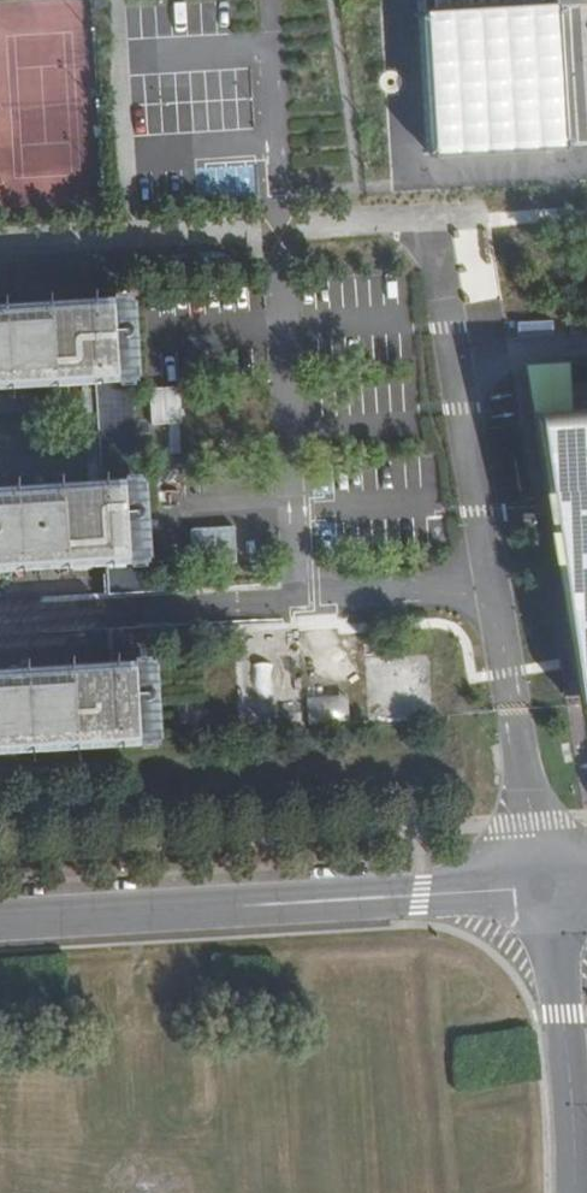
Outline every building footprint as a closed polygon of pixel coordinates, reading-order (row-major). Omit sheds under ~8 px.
[(522,45),(520,21),(460,25),(462,49),(522,45)] [(531,108),(529,80),(498,82),(500,110),(531,108)] [(490,110),(488,83),(461,85),(463,112),(490,110)] [(98,376),(119,375),(131,375),(126,290),(113,291),(0,298),(0,382),(98,376)] [(579,417),(574,362),(532,364),(541,420),(586,704),(586,707),(586,416),(579,417)] [(149,385),(150,422),(181,421),(180,384),(149,385)] [(141,556),(140,527),(139,515),(136,471),(41,477),(0,479),(0,564),(141,556)] [(139,740),(152,739),(147,657),(134,657),(0,666),(0,748),(139,740)]
